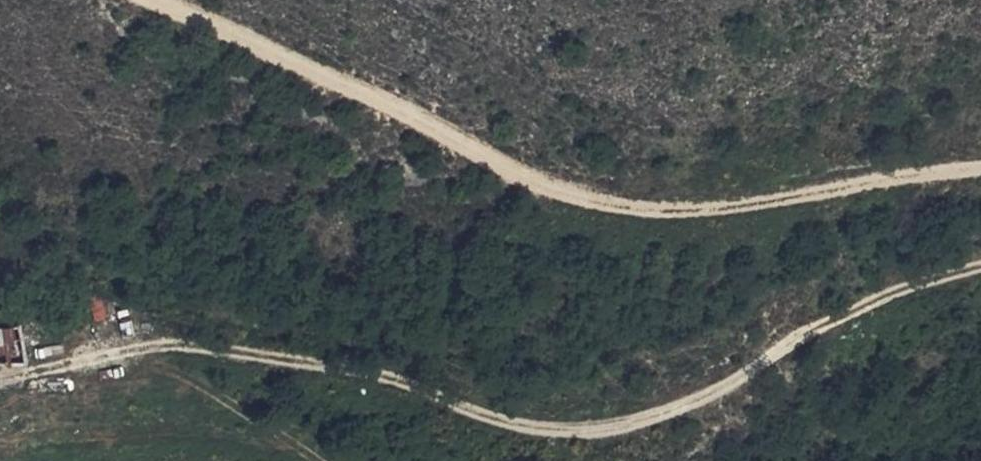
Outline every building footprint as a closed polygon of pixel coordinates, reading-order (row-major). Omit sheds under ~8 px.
[(91,300),(93,322),(106,321),(104,299),(91,300)] [(30,363),(26,327),(0,330),(0,367),(30,363)]
